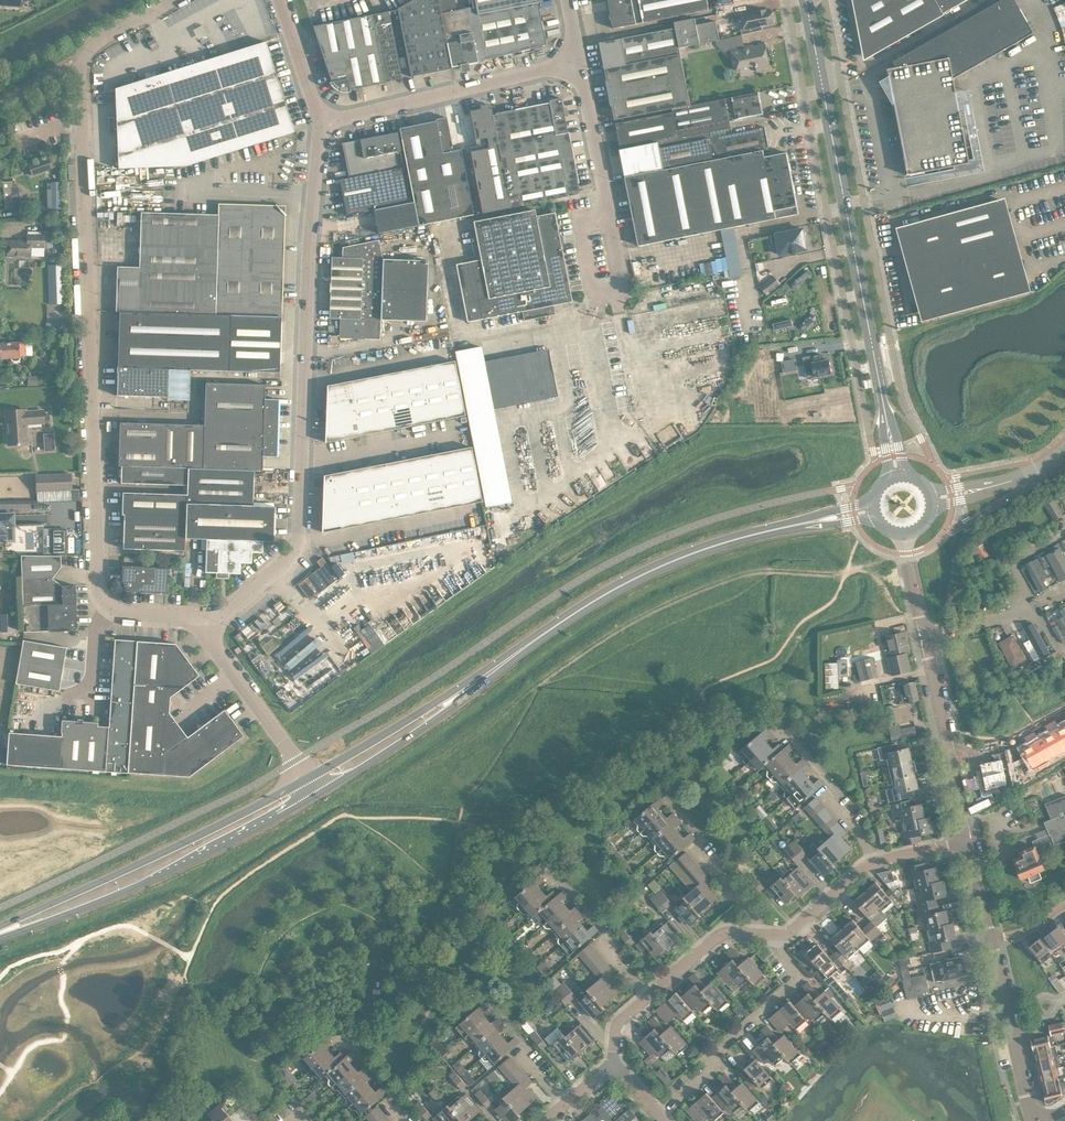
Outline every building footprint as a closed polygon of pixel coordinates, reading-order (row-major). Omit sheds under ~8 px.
[(417,0),(412,0),(397,8),(410,76),(431,72),(417,0)] [(452,68),(452,67),(441,13),(438,0),(417,0),(431,72),(452,68)] [(475,6),(477,15),(537,2),(542,1),(541,0),(474,0),(475,6)] [(614,28),(709,10),(707,0),(608,0),(614,28)] [(857,21),(858,27),(860,26),(865,57),(943,13),(966,0),(854,0),(863,17),(857,21)] [(973,67),(1033,33),(1015,0),(1001,0),(958,25),(893,62),(896,68),(887,69),(887,71),(888,71),(889,76),(894,105),(908,174),(907,174),(907,175),(970,163),(960,112),(956,92),(953,78),(973,67)] [(537,2),(477,15),(485,59),(501,55),(534,48),(534,47),(546,45),(545,42),(541,21),(542,21),(542,20),(541,20),(537,2)] [(1061,9),(1059,5),(1055,7),(1062,25),(1064,24),(1064,7),(1061,9)] [(466,8),(441,13),(452,67),(477,62),(477,61),(485,59),(477,15),(475,6),(466,8)] [(771,11),(771,10),(765,11),(765,10),(753,12),(754,13),(739,16),(742,29),(740,29),(741,34),(762,29),(761,25),(774,23),(774,22),(775,20),(774,16),(772,15),(772,14),(771,14),(770,11),(771,11)] [(388,11),(371,14),(384,81),(401,78),(388,11)] [(385,83),(384,81),(371,14),(312,26),(331,81),(328,82),(330,85),(332,87),(334,89),(337,91),(338,92),(342,92),(344,92),(350,92),(349,89),(385,83)] [(600,42),(605,68),(680,54),(679,47),(719,40),(716,21),(696,25),(695,18),(674,22),(675,28),(600,42)] [(151,49),(158,46),(154,39),(147,42),(151,49)] [(264,42),(255,47),(256,49),(208,64),(206,60),(174,70),(175,74),(127,89),(126,87),(116,88),(115,88),(118,168),(186,165),(294,132),(265,41),(264,42)] [(757,71),(770,69),(765,44),(753,46),(752,45),(729,50),(733,70),(756,65),(757,71)] [(681,54),(680,54),(605,68),(607,82),(606,82),(611,106),(612,106),(615,119),(690,105),(681,54)] [(673,112),(616,123),(620,148),(658,141),(730,127),(729,120),(732,120),(736,119),(745,117),(763,114),(759,93),(759,92),(672,109),(673,112)] [(523,107),(514,109),(525,165),(571,156),(564,116),(567,115),(565,107),(562,108),(560,98),(548,100),(548,103),(523,108),(523,107)] [(502,169),(490,106),(488,106),(488,104),(479,105),(480,109),(469,111),(476,146),(469,147),(482,213),(510,207),(502,169)] [(490,105),(490,106),(502,169),(525,165),(514,109),(506,111),(506,112),(492,114),(490,105)] [(399,128),(413,202),(418,225),(473,214),(460,149),(452,151),(446,117),(435,119),(435,121),(399,128)] [(677,137),(658,141),(660,147),(660,149),(663,160),(658,161),(657,165),(657,169),(658,171),(664,170),(767,149),(767,147),(768,146),(765,127),(732,133),(730,127),(677,137)] [(339,179),(346,215),(373,210),(410,202),(397,132),(342,143),(348,178),(339,179)] [(639,245),(776,218),(798,214),(786,153),(787,153),(786,152),(768,156),(767,149),(664,170),(658,171),(625,177),(636,233),(632,234),(633,239),(637,238),(639,245)] [(59,165),(55,154),(50,156),(51,160),(50,160),(48,157),(27,164),(32,175),(50,169),(49,168),(52,167),(52,168),(59,165)] [(572,157),(571,156),(525,165),(502,169),(510,207),(550,199),(571,195),(579,194),(572,161),(574,160),(574,156),(572,157)] [(15,208),(14,201),(20,200),(18,185),(13,186),(12,181),(0,182),(0,209),(15,208)] [(48,207),(61,207),(61,181),(51,181),(51,188),(47,188),(48,207)] [(925,312),(1024,285),(1000,199),(901,226),(925,312)] [(410,202),(373,210),(378,233),(418,225),(413,202),(410,202)] [(115,311),(119,311),(230,315),(281,316),(281,313),(284,215),(286,215),(275,204),(275,205),(218,204),(218,215),(215,215),(215,212),(210,212),(210,214),(140,212),(139,267),(117,266),(116,292),(114,292),(113,297),(116,297),(115,311)] [(571,301),(560,245),(559,237),(554,212),(553,212),(535,216),(534,209),(473,221),(480,259),(455,264),(463,302),(464,302),(478,299),(482,319),(522,311),(523,320),(554,314),(552,305),(571,301)] [(780,254),(807,249),(804,236),(806,234),(805,232),(803,231),(803,228),(770,235),(772,242),(775,242),(776,244),(778,244),(780,254)] [(43,246),(43,234),(27,234),(27,241),(8,241),(7,256),(30,256),(30,246),(43,246)] [(331,257),(331,268),(329,317),(340,318),(339,337),(357,338),(357,334),(377,335),(378,319),(380,319),(425,321),(427,260),(419,260),(382,259),(378,240),(342,247),(342,257),(331,257)] [(50,305),(64,304),(63,264),(49,264),(50,305)] [(789,284),(794,289),(811,275),(807,270),(789,284)] [(766,293),(781,284),(775,275),(761,284),(766,293)] [(786,297),(771,301),(772,306),(788,302),(786,297)] [(281,316),(230,315),(119,311),(117,367),(116,395),(167,397),(168,369),(279,373),(281,316)] [(812,314),(800,324),(804,329),(816,319),(812,314)] [(773,324),(774,330),(793,325),(791,319),(773,324)] [(19,356),(26,355),(25,342),(19,342),(0,343),(0,357),(11,357),(11,359),(12,360),(13,361),(17,360),(19,359),(19,358),(19,356)] [(803,358),(807,378),(832,373),(829,359),(823,361),(821,354),(803,358)] [(518,402),(518,399),(544,394),(541,381),(515,386),(510,358),(482,363),(491,407),(518,402)] [(782,359),(784,371),(797,370),(796,358),(782,359)] [(454,360),(436,364),(441,391),(459,388),(454,360)] [(419,367),(424,395),(441,391),(436,364),(419,367)] [(419,367),(401,371),(407,398),(424,395),(419,367)] [(384,374),(389,401),(407,398),(401,371),(384,374)] [(372,405),(389,401),(384,374),(367,377),(372,405)] [(45,383),(45,375),(37,376),(27,376),(28,384),(45,383)] [(355,408),(372,405),(367,377),(349,381),(353,399),(355,408)] [(329,386),(328,404),(353,399),(349,381),(328,385),(328,386),(329,386)] [(262,456),(275,456),(277,399),(264,399),(264,384),(205,382),(204,425),(189,424),(187,468),(202,468),(253,470),(262,470),(262,456)] [(459,388),(441,391),(447,418),(464,415),(459,388)] [(429,422),(447,418),(441,391),(424,395),(429,422)] [(424,395),(407,398),(412,425),(429,422),(424,395)] [(395,429),(412,425),(407,398),(389,401),(395,429)] [(328,404),(328,422),(356,417),(355,408),(353,399),(328,404)] [(377,432),(395,429),(389,401),(372,405),(377,432)] [(360,435),(377,432),(372,405),(355,408),(356,417),(360,435)] [(26,424),(43,422),(42,410),(24,411),(24,409),(5,410),(7,444),(27,443),(26,424)] [(360,435),(356,417),(328,422),(327,440),(326,441),(326,442),(360,435)] [(119,432),(119,441),(164,443),(165,424),(119,422),(119,432)] [(164,443),(119,441),(118,466),(121,466),(187,468),(189,424),(165,424),(164,443)] [(54,449),(54,432),(44,433),(44,449),(54,449)] [(458,477),(476,474),(471,446),(453,450),(458,477)] [(458,477),(453,450),(436,453),(441,481),(458,477)] [(441,481),(436,453),(418,457),(423,484),(441,481)] [(406,487),(423,484),(418,457),(401,460),(406,487)] [(401,460),(384,463),(389,491),(406,487),(401,460)] [(389,491),(384,463),(366,467),(372,494),(389,491)] [(187,485),(187,468),(121,466),(121,469),(119,469),(119,477),(121,477),(120,483),(187,485)] [(354,497),(372,494),(366,467),(349,470),(353,489),(354,497)] [(253,470),(202,468),(187,468),(187,485),(186,503),(252,505),(253,470)] [(353,489),(349,470),(324,475),(324,476),(326,476),(325,494),(353,489)] [(36,475),(36,490),(37,502),(79,500),(78,490),(70,490),(70,489),(71,489),(70,474),(36,475)] [(458,477),(463,504),(481,501),(476,474),(458,477)] [(441,481),(446,508),(463,504),(458,477),(441,481)] [(423,484),(429,511),(446,508),(441,481),(423,484)] [(411,514),(429,511),(423,484),(406,487),(411,514)] [(406,487),(389,491),(394,518),(411,514),(406,487)] [(353,489),(325,494),(324,512),(356,506),(354,497),(353,489)] [(372,494),(377,521),(394,518),(389,491),(372,494)] [(121,514),(124,514),(185,516),(186,503),(186,494),(122,492),(121,514)] [(360,525),(377,521),(372,494),(354,497),(356,506),(360,525)] [(1052,497),(1043,502),(1053,520),(1062,515),(1052,497)] [(39,512),(58,511),(58,503),(39,504),(39,512)] [(185,516),(185,538),(206,539),(205,572),(216,572),(216,577),(228,578),(228,572),(239,573),(239,562),(250,562),(251,551),(261,552),(262,541),(273,541),(274,506),(252,505),(186,503),(185,516)] [(324,512),(324,530),(322,530),(322,532),(360,525),(356,506),(324,512)] [(5,532),(4,525),(13,525),(13,514),(0,515),(0,532),(5,532)] [(184,550),(185,538),(185,516),(124,514),(122,548),(184,550)] [(1012,520),(1018,530),(1027,525),(1021,515),(1012,520)] [(43,529),(43,554),(66,554),(65,528),(62,528),(62,530),(54,530),(54,529),(43,529)] [(982,542),(973,547),(972,556),(975,561),(988,554),(982,542)] [(1045,556),(1050,565),(1059,581),(1064,578),(1064,551),(1063,547),(1045,556)] [(343,562),(355,559),(353,551),(341,554),(343,562)] [(52,578),(59,568),(60,567),(60,556),(40,555),(21,555),(21,579),(52,578)] [(1040,558),(1045,568),(1050,565),(1045,556),(1045,555),(1040,558)] [(1039,558),(1026,565),(1040,592),(1048,588),(1045,581),(1050,578),(1039,558)] [(337,579),(327,566),(325,563),(303,580),(315,595),(337,579)] [(129,589),(131,591),(165,592),(167,568),(123,566),(122,581),(123,583),(123,586),(126,589),(129,589)] [(61,585),(52,578),(21,579),(22,606),(75,604),(75,585),(61,585)] [(324,611),(351,591),(341,578),(314,598),(324,611)] [(75,604),(22,606),(23,632),(74,630),(76,627),(75,604)] [(261,613),(251,622),(259,632),(270,623),(261,613)] [(1,632),(12,631),(12,614),(1,614),(1,632)] [(369,623),(356,632),(368,649),(381,640),(369,623)] [(310,626),(274,653),(294,680),(303,674),(316,692),(343,672),(310,626)] [(1027,626),(1019,630),(1036,661),(1044,656),(1040,649),(1047,646),(1037,629),(1031,632),(1027,626)] [(235,635),(242,645),(248,641),(241,631),(235,635)] [(891,654),(908,649),(904,634),(898,635),(898,632),(880,637),(881,640),(887,640),(891,654)] [(268,654),(280,645),(273,636),(262,645),(268,654)] [(1014,636),(1000,643),(1013,668),(1027,661),(1014,636)] [(114,639),(108,722),(108,726),(105,771),(127,772),(136,641),(136,640),(114,639)] [(15,683),(50,689),(58,691),(66,647),(50,644),(50,645),(23,640),(15,683)] [(224,709),(187,737),(168,712),(171,698),(199,675),(175,643),(136,641),(127,772),(188,776),(243,735),(224,709)] [(891,675),(911,670),(906,652),(887,657),(891,675)] [(1046,664),(1056,658),(1053,652),(1043,658),(1046,664)] [(878,676),(873,657),(862,660),(857,662),(862,681),(878,676)] [(1018,679),(1028,673),(1025,667),(1015,673),(1018,679)] [(900,703),(908,701),(908,702),(918,700),(915,684),(913,684),(913,682),(914,682),(914,681),(909,683),(908,679),(898,681),(899,685),(898,685),(902,700),(899,701),(900,703)] [(59,768),(105,771),(108,726),(97,726),(97,722),(82,721),(82,719),(77,719),(77,721),(61,720),(60,732),(61,732),(61,736),(9,732),(6,764),(59,768)] [(1048,724),(1063,750),(1064,749),(1064,729),(1063,725),(1058,728),(1054,721),(1048,724)] [(1047,734),(1042,737),(1053,756),(1063,750),(1048,724),(1043,727),(1047,734)] [(891,740),(902,737),(917,734),(915,726),(901,728),(901,731),(890,734),(891,740)] [(768,743),(764,738),(770,733),(765,728),(743,747),(740,743),(734,748),(737,752),(739,750),(746,758),(744,759),(746,762),(768,743)] [(1033,733),(1028,736),(1043,762),(1053,756),(1042,737),(1037,740),(1033,733)] [(1027,746),(1021,749),(1032,768),(1043,762),(1028,736),(1022,739),(1027,746)] [(763,765),(782,747),(778,742),(772,748),(768,743),(746,762),(749,765),(751,763),(757,770),(763,765)] [(793,748),(788,742),(782,747),(763,765),(769,772),(767,774),(769,777),(791,758),(787,753),(793,748)] [(888,766),(912,760),(909,748),(894,751),(893,744),(877,747),(879,760),(886,758),(888,766)] [(981,766),(979,766),(982,777),(1005,773),(1002,761),(1008,760),(1006,752),(993,755),(994,761),(981,764),(981,766)] [(791,758),(769,777),(772,780),(775,778),(780,784),(806,763),(802,758),(796,763),(791,758)] [(912,760),(888,766),(891,780),(915,774),(916,774),(914,765),(913,765),(912,760)] [(786,797),(808,778),(804,773),(811,768),(806,763),(780,784),(786,791),(784,794),(786,797)] [(1005,773),(982,777),(984,788),(985,788),(986,790),(999,787),(1001,794),(1014,791),(1013,783),(1007,784),(1005,773)] [(915,774),(891,780),(892,787),(886,789),(889,801),(906,797),(904,791),(918,788),(915,774)] [(798,804),(823,783),(819,778),(813,783),(808,778),(786,797),(795,807),(798,804)] [(1054,844),(1054,845),(1064,840),(1064,795),(1045,804),(1051,819),(1047,821),(1050,828),(1048,829),(1047,828),(1049,834),(1049,835),(1050,834),(1054,844)] [(804,806),(805,806),(809,811),(820,801),(815,796),(804,806)] [(640,827),(637,829),(639,832),(662,813),(657,808),(664,803),(659,797),(633,819),(640,827)] [(892,817),(899,815),(900,823),(924,818),(921,804),(911,806),(909,799),(890,803),(892,817)] [(824,806),(820,801),(809,811),(813,815),(824,806)] [(817,820),(829,811),(824,806),(813,815),(817,820)] [(822,826),(833,816),(829,811),(817,820),(822,826)] [(651,840),(677,818),(672,812),(666,818),(662,813),(639,832),(642,835),(645,833),(651,840)] [(826,831),(837,821),(833,816),(822,826),(826,831)] [(900,832),(901,838),(903,845),(918,841),(916,835),(932,831),(934,830),(932,821),(930,822),(929,817),(924,818),(900,823),(902,831),(900,832)] [(657,852),(679,833),(675,828),(681,823),(677,818),(651,840),(657,847),(655,849),(657,852)] [(830,835),(841,826),(837,821),(826,831),(830,835)] [(832,864),(833,863),(851,847),(841,836),(846,831),(841,826),(830,835),(818,846),(832,864)] [(877,844),(886,842),(882,827),(873,829),(877,844)] [(694,838),(689,832),(683,837),(679,833),(657,852),(660,855),(663,853),(668,860),(694,838)] [(1039,851),(1054,844),(1050,834),(1049,835),(1049,834),(1032,841),(1034,846),(1019,852),(1021,856),(1014,859),(1017,867),(1017,868),(1016,871),(1018,876),(1021,877),(1021,878),(1028,875),(1031,882),(1041,877),(1039,871),(1044,869),(1039,858),(1038,856),(1041,855),(1039,851)] [(801,857),(805,852),(794,840),(789,844),(801,857)] [(789,844),(786,841),(781,845),(796,861),(801,857),(789,844)] [(832,864),(818,846),(807,855),(825,875),(835,866),(833,863),(832,864)] [(617,860),(622,856),(618,851),(612,855),(617,860)] [(675,860),(677,862),(680,865),(690,856),(686,851),(675,860)] [(695,861),(690,856),(680,865),(682,868),(684,870),(695,861)] [(682,868),(680,865),(677,862),(675,860),(669,865),(676,873),(682,868)] [(695,861),(684,870),(688,875),(699,866),(695,861)] [(907,880),(913,879),(915,887),(918,886),(939,881),(935,866),(922,870),(920,863),(904,867),(905,874),(907,880)] [(782,876),(798,895),(813,882),(799,865),(793,870),(791,867),(782,876)] [(703,871),(699,866),(688,875),(692,880),(703,871)] [(884,880),(893,878),(891,869),(882,871),(884,880)] [(703,871),(692,880),(696,885),(707,876),(703,871)] [(758,891),(763,887),(751,874),(747,878),(758,891)] [(520,910),(543,890),(539,885),(544,880),(540,875),(513,898),(520,905),(518,908),(520,910)] [(699,913),(717,898),(707,886),(712,881),(707,876),(696,885),(684,895),(699,913)] [(798,895),(782,876),(765,890),(772,897),(777,892),(786,902),(791,897),(793,900),(798,895)] [(918,886),(921,894),(915,895),(918,908),(917,909),(924,907),(938,904),(936,897),(946,895),(942,880),(939,881),(918,886),(915,887),(918,886)] [(875,881),(864,891),(882,911),(892,902),(897,907),(903,903),(897,897),(903,892),(901,890),(902,889),(901,888),(892,890),(889,887),(884,891),(875,881)] [(666,906),(672,902),(661,889),(655,893),(666,906)] [(547,895),(543,890),(520,910),(522,913),(525,911),(531,919),(538,913),(557,896),(557,895),(553,890),(547,895)] [(543,925),(566,905),(562,901),(568,895),(563,890),(557,895),(557,896),(538,913),(543,920),(541,922),(543,925)] [(880,941),(885,936),(877,927),(888,917),(882,911),(864,891),(854,900),(870,920),(865,924),(880,941)] [(661,910),(666,906),(655,893),(650,897),(661,910)] [(701,915),(699,913),(684,895),(674,904),(691,924),(701,915)] [(554,932),(581,910),(576,905),(570,910),(566,905),(543,925),(546,928),(549,926),(554,932)] [(926,913),(924,907),(917,909),(919,917),(926,915),(928,923),(924,924),(925,929),(933,927),(949,924),(945,910),(939,911),(939,910),(926,913)] [(561,945),(583,925),(579,920),(585,915),(581,910),(554,932),(561,940),(558,942),(561,945)] [(852,919),(841,929),(858,949),(869,940),(874,946),(880,941),(865,924),(860,929),(852,919)] [(652,930),(669,949),(684,936),(669,920),(664,924),(662,921),(652,930)] [(1064,927),(1060,921),(1050,930),(1063,946),(1064,944),(1064,928),(1064,927)] [(613,926),(618,932),(622,929),(616,923),(613,926)] [(949,924),(933,927),(936,940),(929,942),(931,951),(952,946),(950,938),(956,937),(953,923),(949,924)] [(570,955),(598,930),(594,925),(587,930),(583,925),(561,945),(570,955)] [(629,945),(634,941),(623,928),(622,929),(618,932),(629,945)] [(839,947),(834,952),(848,968),(853,964),(848,958),(858,949),(841,929),(830,938),(839,947)] [(669,949),(652,930),(637,943),(643,950),(647,946),(656,956),(661,952),(663,954),(669,949)] [(1063,946),(1050,930),(1039,938),(1052,954),(1063,946)] [(1039,938),(1028,946),(1029,947),(1036,955),(1034,956),(1037,962),(1040,961),(1041,963),(1052,954),(1039,938)] [(848,968),(834,952),(829,956),(817,943),(806,953),(826,976),(823,979),(829,986),(830,984),(833,987),(838,983),(832,976),(839,970),(842,973),(848,968)] [(583,958),(594,949),(589,944),(578,953),(583,958)] [(744,961),(742,958),(733,948),(727,953),(733,960),(733,959),(750,979),(755,985),(765,976),(748,957),(744,961)] [(583,958),(587,963),(598,954),(594,949),(583,958)] [(591,968),(602,959),(598,954),(587,963),(591,968)] [(932,972),(964,964),(963,959),(962,958),(961,956),(930,963),(932,972)] [(898,960),(900,966),(907,964),(911,963),(909,957),(898,960)] [(596,973),(607,964),(602,959),(591,968),(596,973)] [(733,959),(733,960),(718,972),(729,985),(734,981),(740,987),(750,979),(733,959)] [(600,979),(611,969),(607,964),(596,973),(600,979)] [(910,977),(907,964),(900,966),(903,978),(910,977)] [(964,964),(932,972),(934,981),(965,974),(965,972),(966,970),(964,964)] [(612,979),(616,975),(611,969),(600,979),(588,989),(603,1006),(603,1005),(621,990),(612,979)] [(706,986),(704,984),(695,973),(689,978),(695,984),(713,1004),(718,1010),(728,1002),(712,982),(706,986)] [(930,994),(925,974),(910,977),(903,978),(903,979),(902,979),(907,999),(930,994)] [(1059,993),(1064,988),(1056,977),(1051,981),(1059,993)] [(819,994),(808,981),(802,986),(808,993),(809,992),(826,1012),(825,1012),(831,1019),(841,1010),(830,998),(824,990),(819,994)] [(570,999),(575,995),(563,982),(559,986),(570,999)] [(702,1013),(713,1004),(695,984),(680,996),(680,997),(692,1011),(693,1011),(697,1006),(702,1013)] [(830,984),(829,986),(824,990),(830,998),(837,992),(833,987),(830,984)] [(565,1003),(570,999),(559,986),(554,990),(565,1003)] [(603,1006),(588,989),(578,998),(594,1017),(605,1008),(603,1005),(603,1006)] [(845,1001),(850,997),(845,991),(840,996),(845,1001)] [(680,997),(680,996),(677,992),(656,1009),(667,1023),(677,1014),(683,1020),(693,1011),(692,1011),(680,997)] [(794,1005),(805,1018),(809,1015),(815,1021),(825,1012),(826,1012),(809,992),(808,993),(794,1005)] [(893,1018),(885,996),(876,999),(884,1021),(893,1018)] [(805,1018),(794,1005),(790,1001),(770,1018),(781,1031),(791,1023),(796,1029),(806,1020),(805,1018)] [(484,1002),(456,1027),(465,1037),(487,1017),(483,1013),(488,1008),(484,1002)] [(491,1022),(487,1017),(465,1037),(467,1041),(470,1038),(476,1045),(501,1022),(497,1018),(491,1022)] [(666,1030),(663,1027),(654,1017),(648,1022),(654,1029),(655,1028),(671,1048),(671,1049),(677,1055),(688,1046),(670,1026),(666,1030)] [(482,1058),(504,1039),(499,1033),(506,1028),(501,1022),(476,1045),(482,1052),(479,1055),(482,1058)] [(1052,1035),(1064,1032),(1064,1023),(1064,1022),(1048,1026),(1050,1035),(1031,1039),(1033,1050),(1049,1046),(1050,1046),(1052,1045),(1051,1041),(1054,1041),(1052,1035)] [(566,1032),(583,1051),(596,1040),(581,1023),(576,1027),(574,1025),(566,1032)] [(779,1039),(768,1025),(761,1031),(767,1037),(768,1037),(785,1056),(785,1057),(791,1063),(801,1054),(784,1034),(779,1039)] [(654,1029),(639,1041),(651,1055),(656,1051),(658,1054),(661,1057),(671,1049),(671,1048),(655,1028),(654,1029)] [(541,1048),(546,1044),(535,1031),(530,1036),(541,1048)] [(583,1051),(566,1032),(549,1047),(555,1054),(560,1050),(568,1060),(574,1055),(575,1057),(583,1051)] [(504,1039),(482,1058),(485,1061),(487,1059),(493,1066),(519,1043),(514,1037),(508,1043),(504,1039)] [(775,1065),(785,1057),(785,1056),(768,1037),(767,1037),(753,1049),(765,1063),(770,1059),(775,1065)] [(308,1073),(329,1053),(325,1048),(331,1043),(327,1038),(301,1060),(308,1068),(305,1070),(308,1073)] [(1034,1050),(1036,1061),(1057,1056),(1054,1045),(1052,1045),(1050,1046),(1049,1046),(1033,1050),(1034,1050)] [(331,1087),(353,1068),(348,1062),(354,1057),(350,1052),(344,1058),(325,1075),(331,1082),(328,1084),(331,1087)] [(325,1075),(344,1058),(340,1053),(334,1058),(329,1053),(308,1073),(310,1075),(312,1073),(319,1080),(325,1075)] [(1057,1056),(1036,1061),(1039,1071),(1060,1066),(1057,1056)] [(504,1071),(515,1062),(511,1057),(500,1066),(504,1071)] [(772,1079),(759,1065),(755,1060),(739,1073),(750,1086),(756,1082),(762,1088),(772,1079)] [(508,1076),(519,1067),(515,1062),(504,1071),(508,1076)] [(291,1085),(297,1080),(285,1066),(278,1071),(291,1085)] [(1039,1071),(1041,1082),(1058,1078),(1057,1074),(1059,1074),(1058,1067),(1060,1067),(1060,1066),(1039,1071)] [(513,1081),(523,1072),(519,1067),(508,1076),(513,1081)] [(341,1095),(367,1072),(363,1068),(357,1073),(353,1068),(331,1087),(333,1090),(335,1088),(341,1095)] [(462,1089),(466,1085),(454,1071),(449,1075),(462,1089)] [(366,1083),(372,1077),(367,1072),(341,1095),(348,1102),(346,1104),(348,1107),(370,1088),(366,1083)] [(517,1086),(528,1077),(523,1072),(513,1081),(517,1086)] [(736,1088),(725,1074),(719,1079),(725,1086),(726,1085),(743,1104),(743,1105),(748,1111),(758,1103),(742,1083),(736,1088)] [(672,1080),(668,1075),(662,1080),(666,1085),(672,1080)] [(517,1086),(504,1097),(519,1114),(538,1098),(528,1087),(533,1082),(528,1077),(517,1086)] [(1064,1083),(1062,1077),(1058,1078),(1041,1082),(1044,1092),(1043,1092),(1060,1088),(1060,1087),(1064,1086),(1064,1083)] [(787,1092),(791,1088),(787,1083),(783,1086),(787,1092)] [(723,1111),(728,1107),(733,1113),(743,1105),(743,1104),(726,1085),(725,1086),(711,1098),(723,1111)] [(1064,1095),(1064,1086),(1060,1087),(1060,1088),(1043,1092),(1046,1102),(1048,1103),(1061,1096),(1062,1097),(1064,1095)] [(487,1107),(492,1103),(479,1087),(473,1092),(487,1107)] [(359,1115),(385,1093),(381,1088),(375,1093),(370,1088),(348,1107),(351,1110),(353,1108),(359,1115)] [(615,1092),(611,1096),(610,1095),(604,1100),(603,1099),(600,1101),(601,1103),(600,1104),(615,1120),(631,1120),(637,1116),(630,1108),(620,1116),(614,1109),(623,1101),(615,1092)] [(711,1098),(707,1093),(686,1110),(695,1120),(702,1120),(709,1115),(713,1120),(724,1112),(723,1111),(711,1098)] [(759,1097),(764,1102),(768,1099),(763,1093),(759,1097)] [(463,1120),(469,1120),(481,1111),(466,1094),(461,1098),(459,1096),(449,1105),(463,1120)] [(504,1097),(494,1106),(507,1120),(517,1120),(522,1117),(519,1114),(504,1097)] [(427,1120),(432,1115),(420,1102),(415,1106),(427,1120)] [(224,1113),(227,1111),(221,1103),(207,1115),(212,1120),(211,1120),(231,1120),(224,1113)] [(600,1104),(598,1104),(595,1106),(596,1107),(590,1112),(591,1113),(586,1118),(589,1120),(600,1120),(603,1119),(605,1120),(615,1120),(600,1104)] [(449,1105),(434,1117),(437,1120),(463,1120),(449,1105)] [(365,1116),(370,1120),(381,1111),(376,1106),(365,1116)] [(385,1116),(381,1111),(370,1120),(380,1120),(385,1116)]
